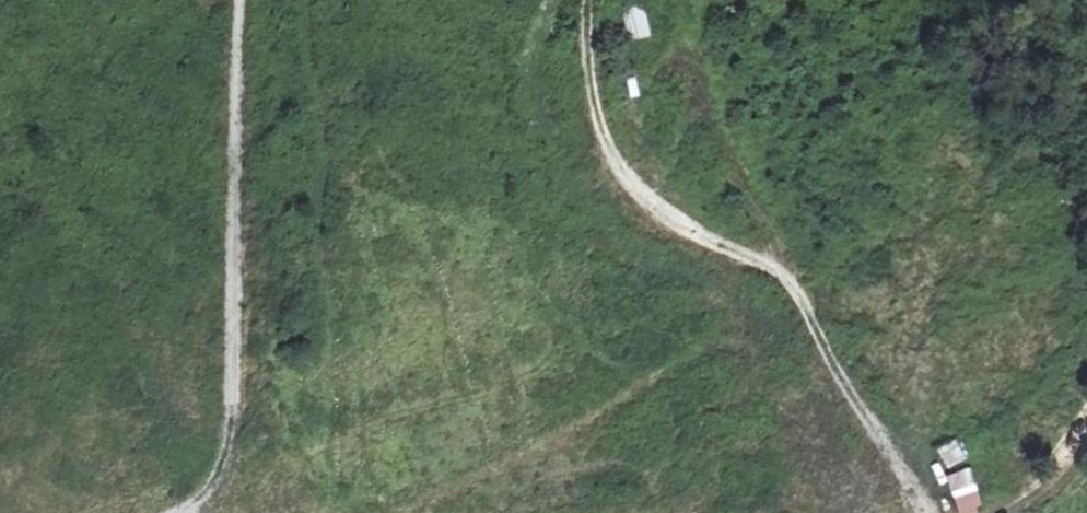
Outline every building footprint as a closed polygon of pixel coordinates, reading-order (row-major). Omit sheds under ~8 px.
[(620,9),(627,43),(653,38),(647,4),(620,9)] [(936,448),(946,468),(966,457),(956,437),(936,448)] [(943,474),(957,512),(961,512),(981,506),(967,466),(943,474)]
